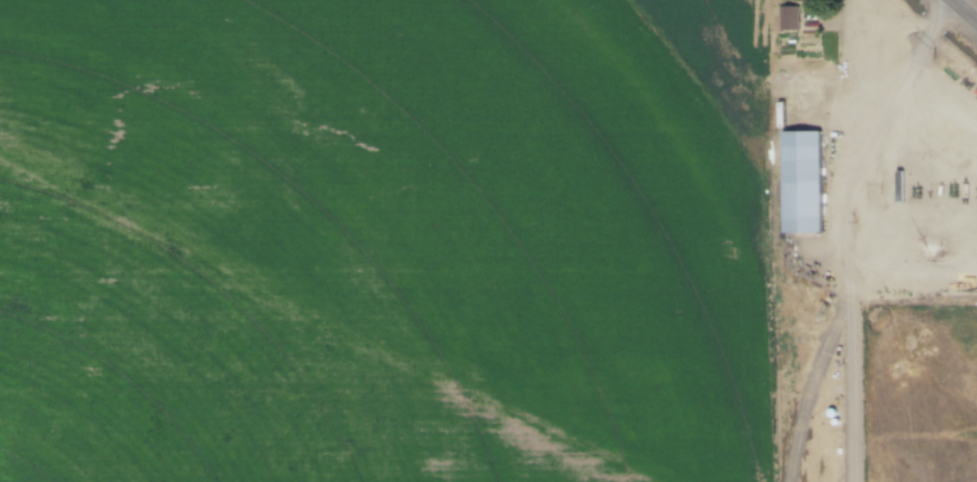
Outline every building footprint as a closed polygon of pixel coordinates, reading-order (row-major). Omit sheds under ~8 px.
[(800,5),(800,32),(781,32),(781,5),(800,5)] [(809,11),(819,12),(819,14),(824,15),(823,21),(821,21),(820,27),(806,25),(806,20),(803,20),(803,13),(809,14),(809,11)] [(784,130),(824,129),(826,232),(786,233),(784,130)]
